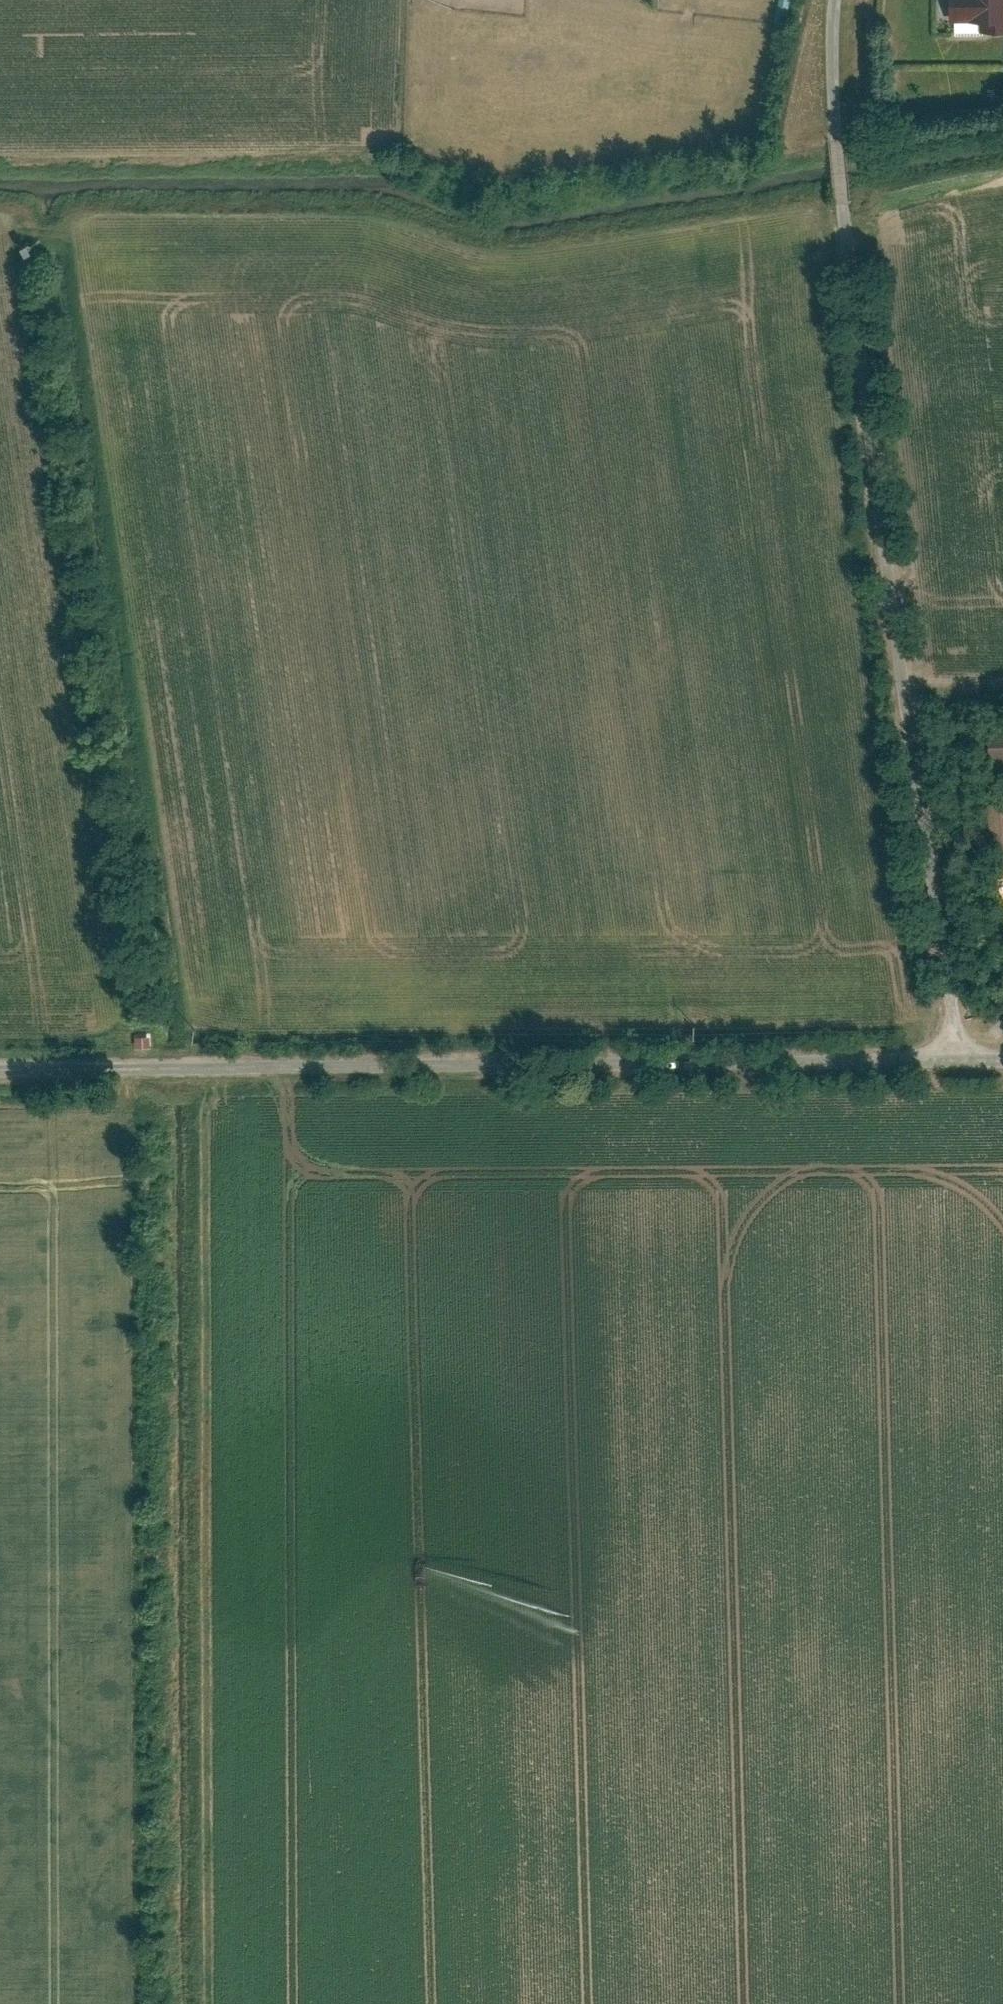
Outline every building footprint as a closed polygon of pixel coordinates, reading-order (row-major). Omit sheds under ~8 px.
[(948,21),(978,20),(978,29),(1002,29),(1002,0),(948,0),(948,21)] [(976,732),(976,765),(1002,765),(1002,733),(976,732)] [(986,806),(989,845),(1002,844),(1002,805),(986,806)] [(138,1031),(138,1047),(158,1047),(158,1031),(138,1031)]
